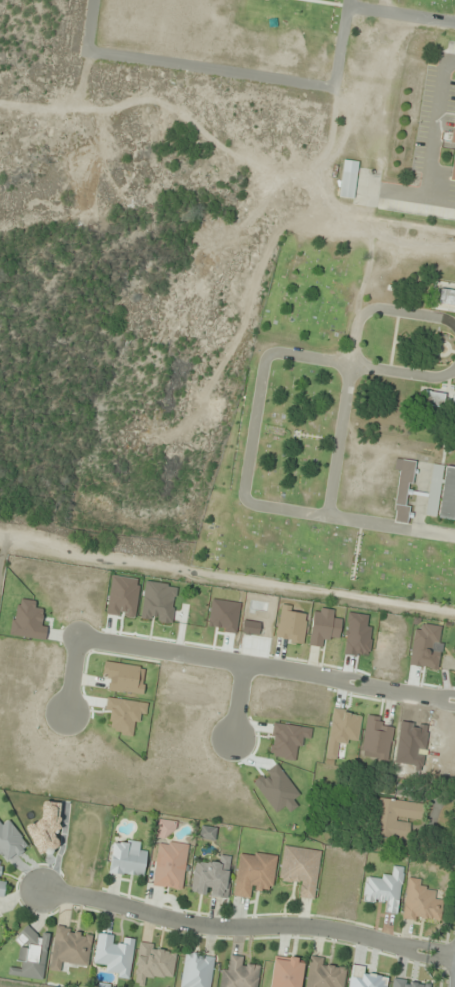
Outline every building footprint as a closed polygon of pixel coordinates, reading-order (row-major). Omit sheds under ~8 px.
[(358,161),(343,160),(340,198),(354,199),(358,161)] [(440,289),(439,304),(454,306),(454,290),(440,289)] [(452,394),(452,393),(423,391),(422,408),(454,410),(454,394),(452,394)] [(414,461),(396,459),(395,470),(399,470),(394,523),(407,524),(414,461)] [(432,465),(426,517),(454,520),(454,468),(432,465)] [(378,647),(396,650),(399,624),(382,621),(378,647)] [(373,623),(360,622),(358,640),(371,642),(373,623)] [(401,682),(441,686),(444,665),(404,661),(401,682)] [(409,821),(419,822),(421,802),(377,797),(372,838),(407,842),(409,821)] [(152,887),(183,891),(189,845),(172,842),(175,822),(158,819),(155,838),(158,839),(152,887)] [(215,839),(215,827),(200,827),(200,839),(215,839)] [(109,874),(144,878),(147,853),(138,851),(139,842),(113,839),(109,874)] [(315,900),(321,850),(283,845),(278,884),(298,886),(296,897),(315,900)] [(239,850),(233,897),(251,899),(252,890),(272,893),(277,855),(239,850)] [(191,894),(227,898),(233,857),(220,855),(218,865),(195,861),(191,894)] [(403,867),(393,867),(393,878),(365,875),(363,900),(385,902),(384,913),(399,914),(403,867)] [(49,970),(60,972),(61,963),(89,967),(93,931),(55,926),(49,970)] [(44,981),(50,932),(22,928),(16,967),(9,966),(7,976),(44,981)] [(116,935),(98,933),(94,965),(107,966),(106,977),(130,980),(135,938),(123,937),(122,945),(115,944),(116,935)] [(146,977),(172,980),(176,947),(138,943),(134,985),(145,986),(146,977)] [(214,955),(184,951),(180,986),(211,986),(214,955)] [(260,967),(242,964),(244,957),(231,955),(230,965),(222,964),(219,986),(257,986),(260,967)] [(305,959),(274,955),(270,986),(301,986),(305,959)] [(309,956),(305,986),(344,986),(346,970),(328,967),(329,959),(309,956)]
